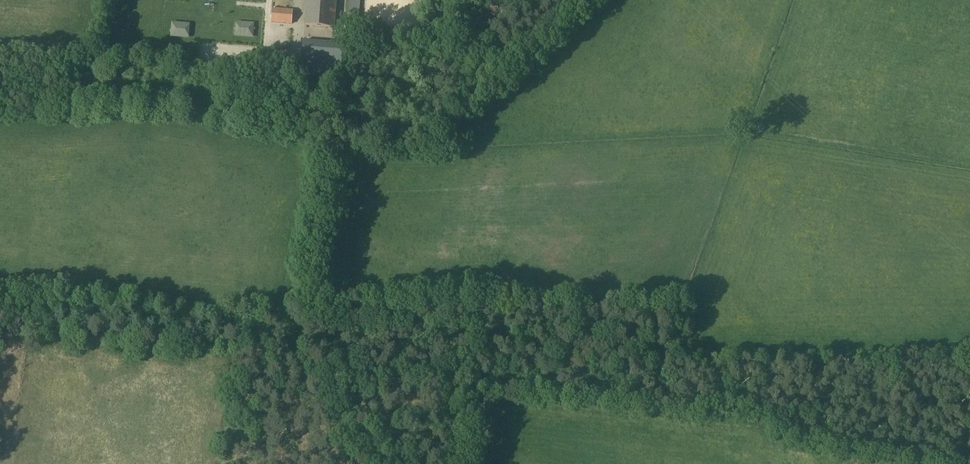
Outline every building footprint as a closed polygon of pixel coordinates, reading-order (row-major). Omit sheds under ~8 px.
[(324,11),(336,12),(337,0),(324,0),(324,4),(324,11)] [(346,29),(363,30),(364,14),(359,13),(360,0),(349,0),(346,29)] [(306,3),(305,14),(323,16),(324,11),(324,4),(306,3)] [(273,8),(271,22),(291,24),(292,10),(273,8)] [(323,16),(322,26),(334,27),(336,12),(324,11),(323,16)] [(305,14),(304,25),(322,26),(323,16),(305,14)] [(327,47),(327,39),(308,38),(307,46),(327,47)] [(310,58),(309,72),(326,72),(327,59),(310,58)]
